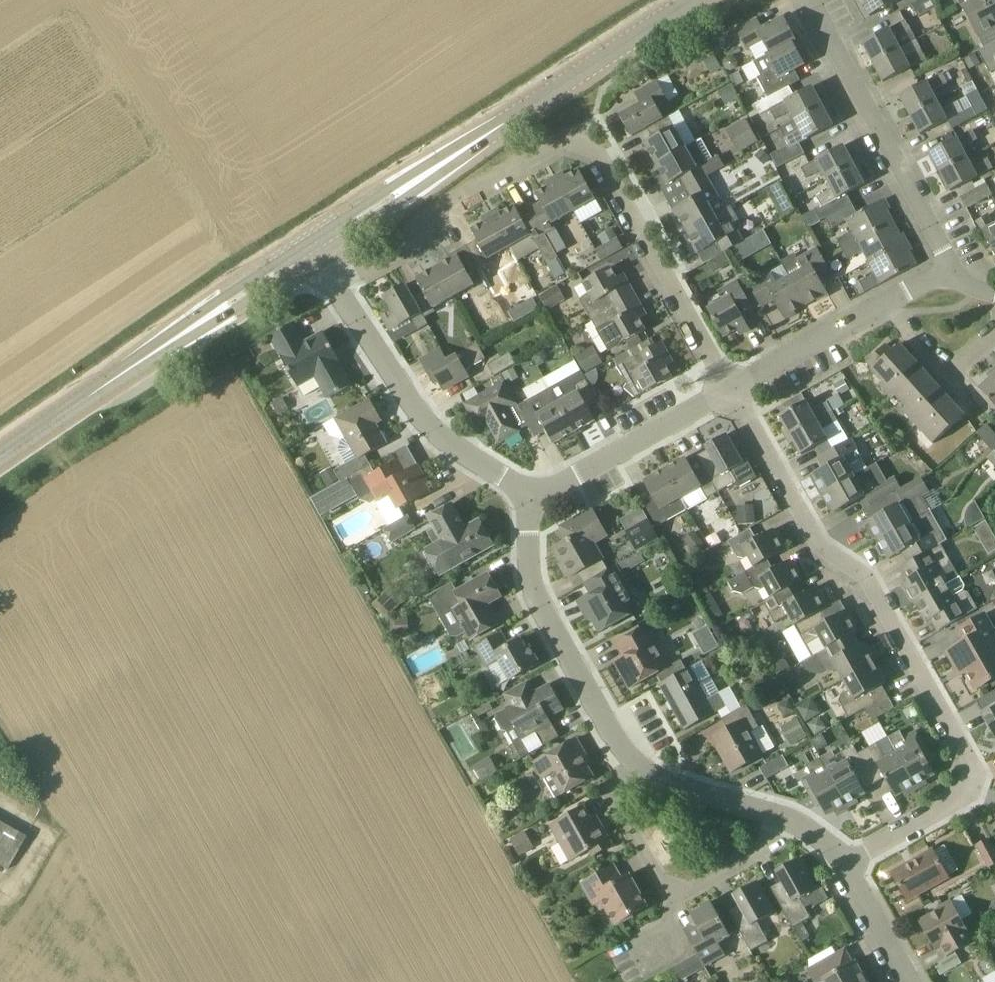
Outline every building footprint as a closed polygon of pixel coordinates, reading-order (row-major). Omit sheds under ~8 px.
[(870,16),(901,0),(862,0),(870,16)] [(931,11),(938,8),(937,0),(922,0),(912,5),(919,17),(931,11)] [(958,9),(975,0),(954,0),(958,9)] [(958,9),(959,10),(963,8),(984,48),(994,42),(994,0),(975,0),(958,9)] [(793,42),(797,40),(784,17),(763,28),(757,17),(736,29),(747,50),(751,48),(758,60),(767,56),(793,42)] [(873,62),(901,48),(896,38),(911,30),(905,20),(863,43),(873,62)] [(884,82),(926,59),(916,40),(901,49),(901,48),(873,62),(884,82)] [(805,64),(793,42),(767,56),(758,60),(754,63),(761,77),(758,78),(768,98),(770,97),(788,87),(801,80),(795,70),(805,64)] [(984,48),(985,49),(979,52),(989,73),(994,70),(994,42),(984,48)] [(965,59),(970,70),(981,65),(975,54),(965,59)] [(722,69),(714,55),(704,61),(712,75),(722,69)] [(736,58),(730,56),(725,59),(724,64),(726,69),(731,71),(737,69),(738,63),(736,58)] [(965,87),(973,83),(966,69),(958,73),(965,87)] [(745,82),(739,72),(730,76),(736,87),(745,82)] [(910,115),(938,100),(933,92),(947,84),(943,75),(942,73),(900,96),(910,115)] [(658,108),(669,102),(657,81),(635,93),(641,104),(620,115),(632,136),(647,128),(664,118),(658,108)] [(732,85),(722,90),(729,104),(739,98),(732,85)] [(788,87),(770,97),(775,106),(769,109),(775,120),(790,112),(795,121),(823,106),(813,86),(793,97),(788,87)] [(987,110),(977,90),(965,96),(972,108),(963,112),(958,103),(943,111),(938,100),(910,115),(921,135),(947,120),(952,129),(987,110)] [(759,114),(754,105),(746,109),(751,119),(759,114)] [(812,137),(834,125),(823,106),(795,121),(780,129),(791,149),(812,137)] [(656,164),(687,147),(670,117),(665,119),(664,118),(647,128),(653,138),(645,143),(656,164)] [(725,130),(739,155),(760,143),(746,118),(725,130)] [(982,135),(988,146),(994,143),(994,128),(982,135)] [(941,172),(968,157),(963,148),(978,140),(972,130),(930,152),(941,172)] [(719,155),(707,162),(697,142),(687,147),(656,164),(668,185),(680,177),(687,188),(708,176),(726,167),(719,155)] [(826,180),(855,165),(844,145),(801,168),(807,178),(821,171),(826,180)] [(771,158),(762,149),(755,156),(764,165),(771,158)] [(772,156),(778,167),(790,161),(784,150),(772,156)] [(951,191),(993,169),(988,159),(973,167),(968,157),(941,172),(951,191)] [(847,194),(865,184),(855,165),(826,180),(831,190),(817,197),(822,206),(815,210),(821,221),(826,218),(853,204),(847,194)] [(575,211),(579,209),(596,199),(591,191),(580,169),(566,177),(564,172),(555,177),(575,211)] [(687,231),(716,215),(709,203),(719,197),(708,176),(687,188),(692,199),(673,210),(679,221),(681,220),(687,231)] [(552,224),(575,211),(555,177),(547,181),(549,186),(536,194),(542,204),(531,210),(545,234),(555,229),(552,224)] [(992,196),(986,185),(970,193),(976,205),(992,196)] [(591,191),(596,199),(604,195),(599,187),(591,191)] [(842,249),(894,222),(882,200),(858,214),(853,204),(826,218),(831,229),(846,221),(852,232),(837,240),(842,249)] [(789,201),(777,208),(782,216),(794,210),(789,201)] [(531,210),(521,215),(515,205),(502,212),(499,208),(491,213),(511,248),(532,236),(547,264),(558,258),(545,234),(531,210)] [(723,253),(745,241),(735,225),(740,222),(731,206),(716,215),(687,231),(693,241),(691,243),(697,254),(717,243),(723,253)] [(510,248),(511,248),(491,213),(482,217),(485,222),(472,230),(477,240),(467,246),(481,270),(491,264),(495,270),(516,258),(510,248)] [(994,225),(988,215),(977,221),(994,254),(994,225)] [(905,244),(905,243),(894,222),(842,249),(848,260),(862,252),(868,263),(905,244)] [(605,245),(618,238),(613,229),(599,236),(605,245)] [(601,261),(606,258),(624,248),(618,238),(595,250),(601,261)] [(865,292),(917,265),(905,244),(868,263),(874,274),(860,282),(865,292)] [(470,276),(481,270),(467,246),(454,253),(456,256),(437,267),(455,297),(475,286),(470,276)] [(790,277),(806,305),(817,299),(818,301),(829,295),(818,275),(829,269),(817,248),(798,259),(795,254),(781,262),(790,277)] [(433,309),(455,297),(437,267),(416,278),(424,291),(414,297),(425,318),(435,312),(433,309)] [(592,319),(636,294),(624,274),(617,278),(611,267),(582,283),(589,295),(580,300),(592,319)] [(790,277),(778,284),(772,273),(750,285),(762,307),(774,300),(785,319),(796,313),(795,311),(806,305),(790,277)] [(708,309),(720,331),(724,338),(738,330),(741,335),(750,330),(743,317),(755,311),(738,280),(727,287),(717,292),(723,301),(708,309)] [(414,297),(413,297),(406,284),(384,296),(391,308),(380,314),(390,332),(412,320),(417,331),(428,324),(425,318),(414,297)] [(557,286),(540,296),(548,311),(566,301),(557,286)] [(638,334),(644,331),(646,330),(640,319),(647,315),(636,294),(592,319),(600,332),(598,333),(608,349),(625,339),(631,349),(643,343),(638,334)] [(515,323),(527,316),(522,308),(510,315),(515,323)] [(292,323),(279,331),(270,336),(305,396),(320,388),(327,400),(351,386),(338,364),(340,362),(324,332),(303,344),(292,323)] [(662,341),(652,347),(649,340),(643,343),(631,349),(631,350),(614,360),(628,385),(625,389),(635,398),(672,377),(666,366),(674,362),(662,341)] [(444,391),(470,377),(466,370),(486,359),(478,344),(447,361),(440,349),(420,360),(434,384),(439,381),(444,391)] [(911,356),(905,349),(900,344),(892,351),(886,344),(867,361),(885,380),(879,385),(886,393),(922,360),(915,353),(911,356)] [(593,345),(575,356),(585,373),(604,363),(593,345)] [(543,349),(532,355),(538,367),(545,363),(547,355),(543,349)] [(511,351),(488,363),(495,376),(517,364),(511,351)] [(925,371),(928,368),(922,360),(886,393),(892,400),(896,397),(906,408),(903,411),(912,421),(947,389),(938,379),(935,382),(925,371)] [(514,368),(503,375),(508,385),(520,378),(514,368)] [(980,389),(994,405),(994,372),(993,370),(987,375),(991,379),(980,389)] [(591,388),(585,377),(584,377),(581,371),(551,389),(575,432),(596,421),(588,407),(600,400),(595,390),(593,391),(591,388)] [(833,385),(839,394),(840,396),(850,390),(844,379),(833,385)] [(521,431),(508,410),(518,404),(505,382),(465,404),(477,426),(486,420),(499,443),(521,431)] [(554,444),(575,432),(551,389),(519,406),(535,436),(546,430),(554,444)] [(947,389),(912,421),(917,426),(931,443),(965,415),(954,403),(958,400),(947,389)] [(272,404),(279,416),(290,410),(283,398),(272,404)] [(365,456),(369,454),(386,444),(375,424),(382,419),(370,399),(335,419),(346,438),(341,441),(338,451),(346,465),(335,471),(341,482),(347,479),(347,478),(371,465),(365,456)] [(833,412),(828,402),(812,411),(806,401),(780,416),(787,429),(783,431),(787,438),(833,412)] [(843,413),(840,407),(834,411),(837,416),(843,413)] [(838,422),(837,420),(833,412),(787,438),(790,444),(794,442),(801,455),(829,439),(824,430),(838,422)] [(989,447),(994,442),(994,433),(987,424),(977,432),(989,447)] [(747,460),(743,462),(727,434),(706,446),(708,450),(697,456),(718,493),(735,483),(739,489),(758,478),(747,460)] [(824,493),(868,468),(851,439),(825,454),(831,464),(813,474),(824,493)] [(718,494),(718,493),(697,456),(688,461),(686,457),(665,469),(687,511),(718,494)] [(417,466),(406,472),(405,473),(398,461),(375,474),(371,465),(347,478),(347,479),(360,501),(370,503),(376,500),(378,503),(390,497),(397,510),(429,492),(424,483),(427,482),(417,466)] [(897,491),(902,488),(895,476),(882,484),(872,466),(868,468),(824,493),(835,513),(870,492),(876,503),(897,491)] [(658,527),(687,511),(665,469),(644,481),(653,496),(643,501),(658,527)] [(334,472),(323,478),(328,487),(339,480),(334,472)] [(921,517),(931,511),(923,497),(930,492),(922,477),(902,488),(897,491),(903,502),(869,521),(871,524),(867,530),(872,539),(879,538),(879,540),(920,517),(921,517)] [(348,480),(348,479),(312,499),(322,515),(357,496),(348,480)] [(440,576),(477,556),(494,546),(479,520),(466,527),(452,504),(428,518),(434,529),(428,532),(434,544),(425,549),(440,576)] [(757,524),(754,505),(736,507),(739,526),(757,524)] [(608,538),(603,527),(593,510),(572,521),(579,534),(554,548),(563,564),(561,565),(567,576),(569,575),(570,577),(605,559),(597,544),(608,538)] [(942,529),(941,529),(931,511),(921,517),(920,517),(879,540),(881,542),(877,548),(882,556),(888,555),(890,559),(902,552),(908,563),(941,544),(941,545),(949,540),(942,529)] [(392,544),(417,529),(409,515),(384,530),(392,544)] [(724,539),(733,527),(724,519),(714,531),(724,539)] [(986,520),(974,527),(989,555),(994,552),(994,535),(986,520)] [(637,548),(658,537),(649,521),(628,532),(637,548)] [(754,568),(768,560),(786,550),(781,543),(784,542),(778,531),(776,533),(774,529),(756,539),(751,529),(729,542),(738,557),(745,559),(748,557),(754,568)] [(707,546),(694,531),(683,540),(696,555),(707,546)] [(951,562),(941,545),(941,544),(908,563),(902,566),(909,578),(903,581),(915,602),(954,579),(947,567),(949,566),(951,562)] [(346,560),(353,556),(349,550),(343,554),(346,560)] [(771,598),(791,587),(803,581),(799,574),(801,572),(795,562),(793,564),(791,560),(774,570),(768,560),(754,568),(729,583),(734,592),(744,594),(755,588),(762,590),(765,588),(771,598)] [(695,569),(691,563),(682,569),(688,578),(693,575),(695,569)] [(600,632),(617,622),(642,609),(618,565),(585,583),(594,600),(585,605),(600,632)] [(470,641),(481,634),(498,625),(487,605),(502,597),(488,573),(457,591),(452,583),(432,595),(441,611),(453,611),(470,641)] [(978,609),(968,592),(963,591),(966,584),(960,576),(954,579),(915,602),(927,622),(939,616),(945,627),(978,609)] [(370,591),(363,579),(359,581),(365,593),(370,591)] [(426,583),(424,584),(412,590),(417,598),(431,591),(426,583)] [(795,626),(823,611),(826,609),(822,601),(824,600),(819,590),(816,591),(814,588),(797,597),(791,587),(771,598),(763,603),(775,623),(789,616),(795,626)] [(388,617),(400,605),(387,591),(374,603),(388,617)] [(700,600),(706,611),(717,604),(711,593),(700,600)] [(812,657),(840,641),(857,632),(853,624),(855,623),(850,613),(847,614),(845,611),(828,620),(823,611),(795,626),(807,646),(806,647),(812,657)] [(994,679),(994,628),(986,612),(957,629),(964,642),(947,652),(957,669),(964,666),(977,690),(994,679)] [(396,634),(396,636),(410,635),(408,617),(395,618),(395,621),(391,621),(392,634),(396,634)] [(717,630),(720,637),(733,630),(729,623),(717,630)] [(620,669),(631,688),(657,674),(672,665),(648,625),(617,643),(629,664),(620,669)] [(705,627),(692,635),(703,653),(716,646),(705,627)] [(509,681),(522,674),(539,664),(530,647),(526,649),(521,640),(508,647),(501,633),(475,647),(487,669),(498,662),(509,681)] [(844,680),(874,663),(871,656),(873,655),(867,644),(865,646),(863,642),(846,653),(840,641),(812,657),(802,663),(808,672),(818,675),(827,671),(834,672),(838,670),(844,680)] [(463,654),(460,649),(446,657),(449,662),(463,654)] [(780,660),(777,660),(773,662),(779,673),(790,668),(787,662),(780,660)] [(686,730),(734,703),(727,690),(720,694),(703,661),(677,675),(662,683),(661,684),(686,730)] [(869,693),(886,683),(884,680),(886,678),(881,668),(878,669),(874,663),(844,680),(850,691),(842,696),(840,703),(849,718),(866,709),(875,704),(869,693)] [(662,683),(677,675),(672,665),(657,674),(662,683)] [(792,682),(794,675),(791,669),(780,675),(786,685),(792,682)] [(538,698),(528,681),(504,695),(510,705),(505,708),(506,709),(497,714),(496,719),(502,730),(507,732),(516,748),(554,727),(552,723),(548,718),(564,709),(553,689),(538,698)] [(895,708),(889,697),(875,705),(875,704),(866,709),(873,721),(895,708)] [(796,711),(790,700),(778,706),(784,718),(796,711)] [(797,705),(804,719),(814,714),(806,700),(797,705)] [(722,756),(732,773),(765,755),(752,732),(759,728),(746,705),(722,719),(728,729),(718,735),(728,753),(722,756)] [(983,713),(994,735),(994,706),(983,713)] [(828,728),(819,716),(807,724),(815,736),(828,728)] [(791,746),(807,737),(798,717),(781,727),(791,746)] [(927,751),(916,731),(916,730),(892,743),(917,789),(928,783),(926,780),(936,774),(924,753),(927,751)] [(917,789),(892,743),(889,738),(878,744),(878,743),(858,754),(866,769),(875,784),(885,778),(896,797),(905,791),(907,794),(917,789)] [(562,795),(576,787),(594,777),(583,759),(587,757),(576,739),(533,764),(542,780),(551,775),(562,795)] [(849,749),(854,746),(851,740),(845,742),(849,749)] [(866,769),(858,754),(854,746),(835,757),(839,763),(827,770),(848,807),(859,802),(857,799),(866,793),(856,775),(866,769)] [(766,779),(784,769),(789,766),(783,755),(760,768),(766,779)] [(479,781),(497,770),(498,770),(490,756),(471,767),(479,781)] [(838,813),(848,807),(827,770),(816,776),(814,773),(802,779),(811,796),(815,794),(827,815),(836,810),(838,813)] [(591,821),(590,819),(584,807),(549,826),(570,863),(590,853),(592,856),(612,845),(601,825),(595,829),(590,821),(591,821)] [(0,832),(0,867),(7,871),(23,844),(0,832)] [(519,856),(526,852),(523,845),(530,841),(525,832),(511,840),(519,856)] [(989,868),(994,865),(994,850),(989,838),(976,845),(989,868)] [(893,873),(908,900),(948,877),(934,851),(893,873)] [(771,888),(794,928),(795,927),(803,923),(811,918),(805,908),(812,904),(814,907),(829,899),(822,885),(817,888),(800,858),(777,871),(783,882),(771,888)] [(609,917),(612,915),(617,923),(647,907),(629,876),(622,880),(614,867),(582,886),(593,906),(604,900),(607,905),(604,907),(609,917)] [(758,923),(775,913),(758,881),(734,894),(740,905),(729,912),(751,951),(768,941),(758,923)] [(719,944),(732,937),(712,902),(691,914),(697,924),(685,931),(698,955),(705,968),(726,956),(719,944)] [(947,957),(975,941),(953,903),(920,921),(935,948),(940,945),(947,957)] [(810,938),(803,923),(795,927),(802,942),(810,938)] [(837,954),(833,947),(812,959),(815,965),(808,969),(815,981),(867,981),(855,961),(853,963),(845,949),(837,954)] [(682,981),(705,968),(698,955),(674,968),(682,981)] [(943,961),(935,965),(941,975),(940,976),(949,972),(943,961)]
